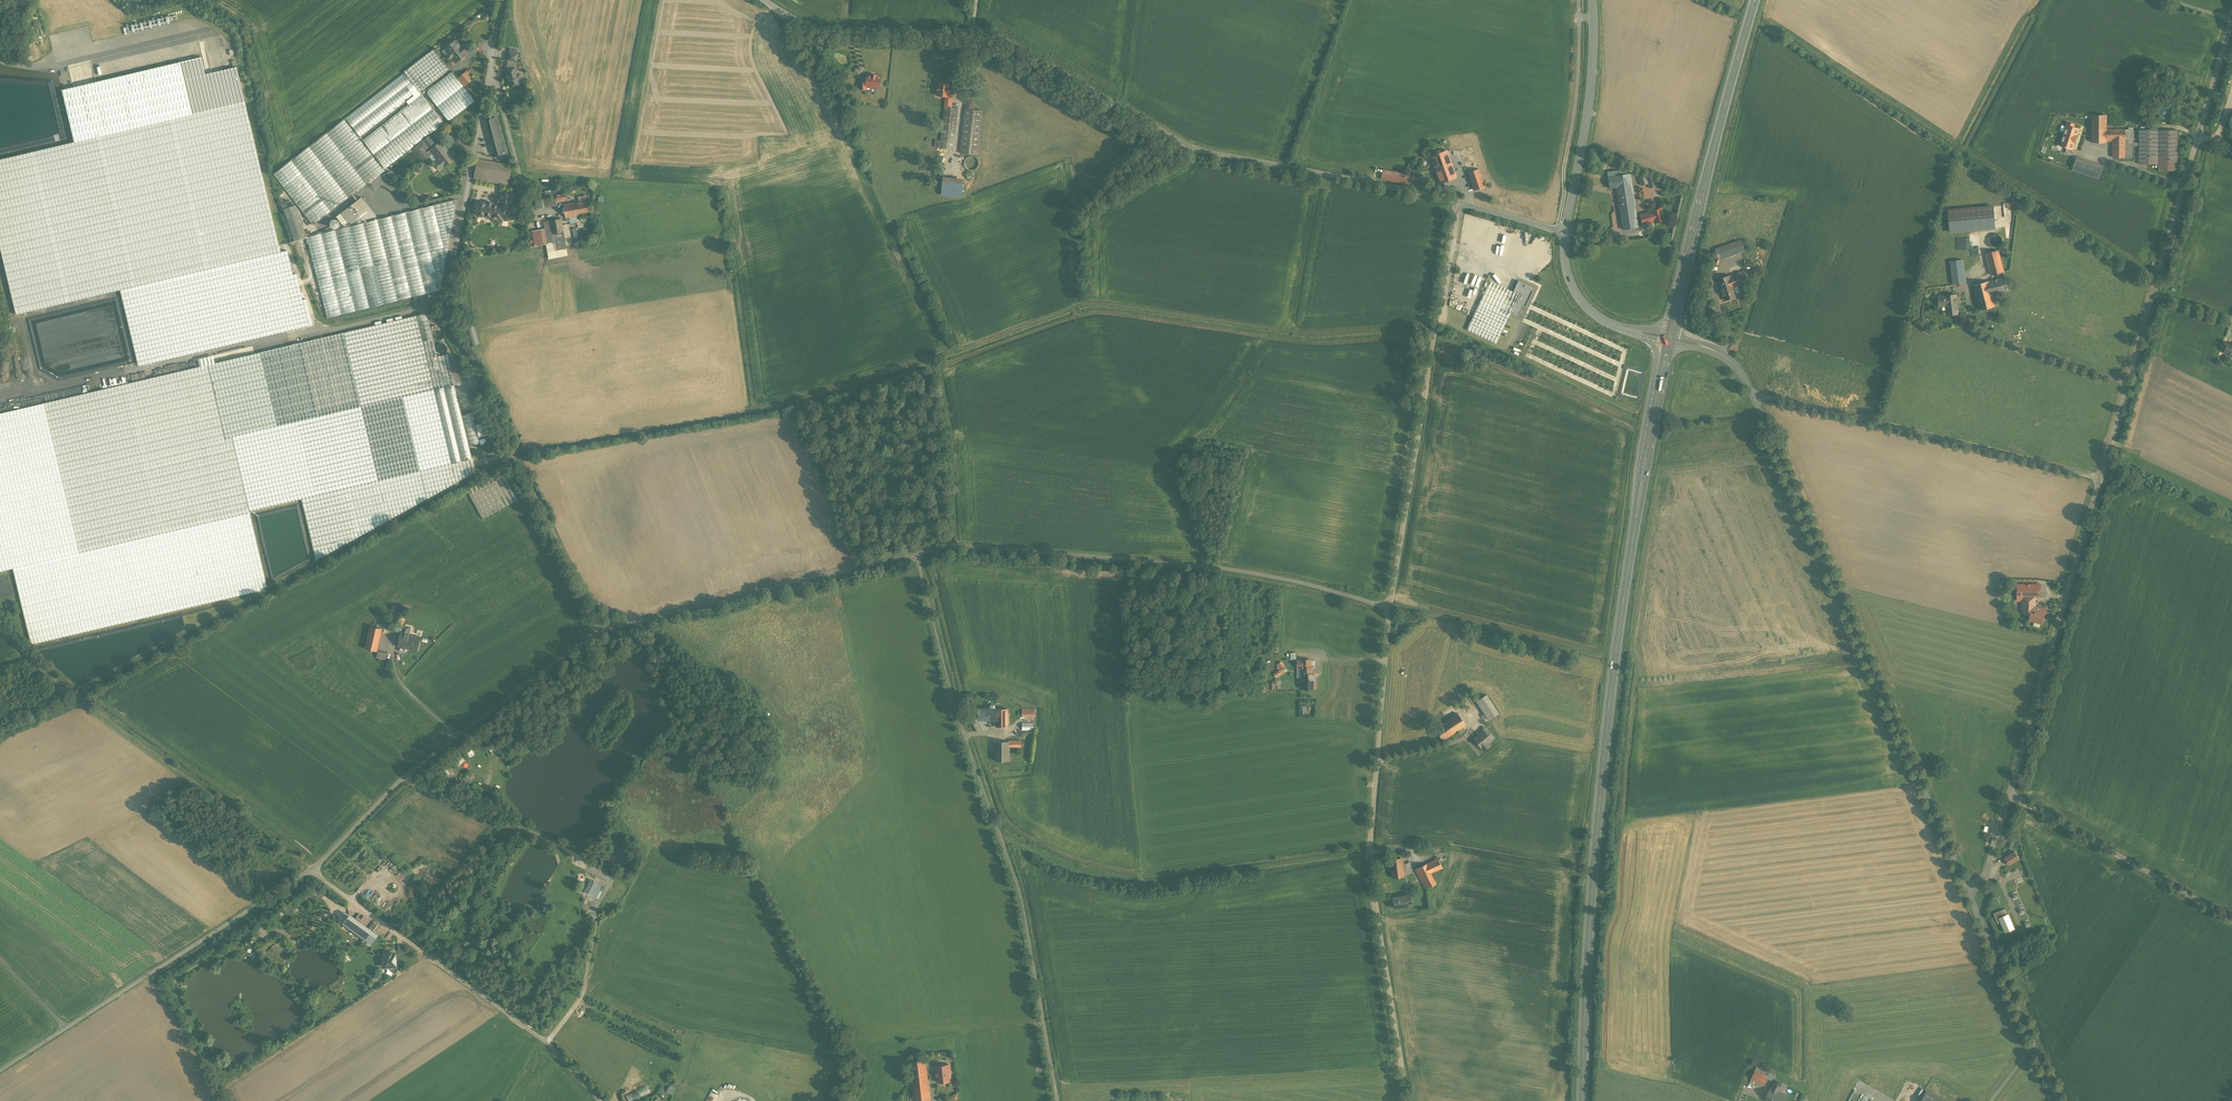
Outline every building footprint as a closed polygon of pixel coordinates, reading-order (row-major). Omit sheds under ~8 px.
[(446,47),(445,48),(455,62),(469,51),(463,43),(460,46),(455,40),(451,44),(449,42),(445,45),(446,47)] [(435,48),(440,55),(443,52),(438,46),(435,48)] [(435,48),(408,69),(413,75),(440,55),(435,48)] [(515,61),(516,61),(517,54),(508,52),(507,60),(508,60),(515,61)] [(440,56),(414,76),(421,86),(423,88),(449,68),(440,56)] [(120,290),(280,252),(236,67),(233,68),(205,74),(201,57),(62,90),(73,141),(0,159),(0,250),(15,315),(120,290)] [(506,68),(507,68),(508,70),(505,71),(507,77),(508,80),(508,81),(509,86),(520,84),(518,79),(520,78),(521,76),(520,74),(518,73),(517,73),(515,68),(514,66),(515,61),(508,60),(506,68)] [(408,69),(404,72),(418,90),(421,86),(414,76),(413,75),(408,69)] [(464,85),(473,77),(467,69),(457,76),(464,85)] [(437,106),(464,86),(452,71),(427,91),(427,94),(437,106)] [(418,90),(404,72),(345,118),(360,137),(419,91),(418,90)] [(867,79),(861,78),(859,89),(866,90),(867,86),(880,88),(882,76),(868,74),(867,79)] [(952,85),(939,83),(938,95),(946,96),(951,97),(952,85)] [(464,86),(437,106),(449,121),(475,101),(464,86)] [(421,94),(362,140),(385,169),(444,124),(421,94)] [(945,107),(944,107),(944,115),(941,139),(940,148),(954,149),(958,108),(951,107),(952,100),(951,100),(951,97),(946,96),(945,107)] [(974,101),(967,100),(961,153),(977,154),(982,111),(973,110),(974,101)] [(2158,116),(2168,118),(2170,107),(2160,105),(2158,116)] [(2106,115),(2092,115),(2092,142),(2106,142),(2106,141),(2106,129),(2106,115)] [(498,117),(488,119),(494,138),(491,139),(492,142),(494,142),(498,155),(508,152),(498,117)] [(384,170),(344,119),(273,174),(313,225),(384,170)] [(2074,124),(2067,122),(2063,135),(2060,145),(2066,148),(2072,149),(2074,142),(2075,142),(2077,135),(2076,135),(2079,128),(2074,127),(2074,124)] [(2125,129),(2106,129),(2106,141),(2113,141),(2113,139),(2125,139),(2125,129)] [(2125,139),(2113,139),(2113,141),(2113,157),(2132,157),(2132,145),(2132,142),(2133,129),(2125,129),(2125,139)] [(2158,129),(2139,129),(2139,142),(2132,142),(2132,145),(2139,145),(2139,164),(2157,164),(2158,129)] [(2177,130),(2159,129),(2159,164),(2159,170),(2177,170),(2177,130)] [(438,158),(434,162),(440,170),(454,159),(440,141),(430,150),(426,152),(424,150),(428,147),(428,146),(434,142),(429,136),(414,148),(423,160),(434,152),(438,158)] [(1476,163),(1471,147),(1460,151),(1466,167),(1476,163)] [(1446,151),(1431,156),(1436,167),(1450,162),(1446,151)] [(976,159),(974,157),(973,157),(970,157),(968,158),(967,159),(966,161),(965,163),(966,165),(966,166),(968,167),(970,168),(971,169),(973,168),(975,168),(976,167),(977,165),(978,163),(977,161),(976,159)] [(2103,165),(2077,157),(2072,170),(2099,178),(2103,165)] [(511,165),(478,159),(474,179),(507,185),(511,165)] [(1450,162),(1436,167),(1441,182),(1455,177),(1450,162)] [(1422,177),(1383,169),(1381,178),(1420,186),(1422,177)] [(1478,169),(1468,172),(1474,190),(1485,186),(1478,169)] [(1630,173),(1607,176),(1609,188),(1617,187),(1623,229),(1637,227),(1630,173)] [(1645,175),(1638,177),(1641,185),(1647,182),(1646,178),(1645,175)] [(1653,176),(1646,178),(1647,182),(1649,187),(1656,184),(1653,176)] [(963,183),(943,181),(941,194),(962,197),(963,183)] [(500,198),(512,200),(513,200),(514,194),(500,191),(499,197),(500,198)] [(542,199),(543,208),(556,205),(554,197),(542,199)] [(372,211),(361,198),(342,213),(347,220),(355,214),(360,220),(372,211)] [(512,200),(500,198),(499,199),(498,199),(499,200),(499,203),(497,203),(498,203),(498,205),(491,204),(492,202),(491,202),(491,204),(488,203),(488,202),(487,202),(487,203),(483,202),(481,214),(481,215),(485,216),(485,214),(491,215),(490,219),(502,220),(503,218),(509,219),(510,219),(511,219),(512,219),(513,218),(513,217),(513,216),(513,215),(512,214),(511,214),(510,213),(512,200)] [(588,199),(563,204),(565,217),(576,215),(576,213),(589,210),(588,199)] [(456,201),(455,200),(307,237),(327,318),(440,290),(456,201)] [(483,202),(483,201),(474,200),(473,214),(481,215),(481,214),(483,202)] [(296,205),(283,209),(294,241),(306,236),(296,205)] [(1993,206),(1948,210),(1950,229),(1956,228),(1956,230),(1956,231),(1995,227),(1993,206)] [(1661,208),(1652,211),(1654,221),(1655,222),(1656,221),(1663,219),(1664,219),(1661,208)] [(1652,211),(1640,215),(1643,224),(1654,221),(1652,211)] [(360,220),(355,214),(352,217),(356,223),(360,220)] [(545,228),(532,231),(535,247),(554,243),(555,250),(566,248),(561,218),(543,221),(545,228)] [(1992,236),(1994,244),(2002,241),(2000,234),(1992,236)] [(1741,239),(1715,248),(1719,260),(1745,251),(1741,239)] [(2002,249),(1986,253),(1991,275),(2008,270),(2002,249)] [(280,252),(120,290),(140,364),(312,325),(306,299),(302,299),(298,278),(296,273),(293,274),(287,250),(280,252)] [(1961,259),(1950,260),(1952,283),(1963,281),(1961,259)] [(1747,268),(1713,279),(1720,302),(1739,296),(1736,286),(1752,281),(1747,268)] [(2003,276),(1973,285),(1976,295),(1991,291),(1992,294),(2006,290),(2003,276)] [(1517,297),(1510,312),(1518,316),(1523,306),(1525,307),(1534,288),(1519,281),(1512,295),(1517,297)] [(1512,295),(1488,283),(1466,329),(1496,343),(1510,312),(1517,297),(1512,295)] [(1991,291),(1976,295),(1979,309),(1995,306),(1992,294),(1991,291)] [(1955,294),(1938,296),(1939,305),(1950,304),(1950,309),(1948,310),(1947,311),(1947,314),(1958,312),(1957,304),(1956,304),(1956,299),(1957,299),(1956,299),(1955,294)] [(316,560),(412,507),(475,472),(470,448),(462,415),(448,354),(437,356),(427,313),(283,346),(208,365),(225,438),(232,437),(249,511),(301,499),(316,560)] [(208,365),(0,413),(0,571),(13,568),(31,644),(261,590),(260,588),(267,586),(249,511),(232,437),(225,438),(208,365)] [(462,415),(470,448),(472,447),(471,445),(479,443),(472,412),(462,415)] [(487,452),(488,453),(490,453),(492,452),(493,451),(494,450),(495,448),(495,447),(495,445),(494,443),(493,442),(492,441),(490,441),(488,441),(487,441),(485,442),(484,443),(483,445),(483,447),(483,448),(484,450),(485,451),(487,452)] [(473,454),(474,455),(475,456),(477,456),(478,456),(480,456),(481,455),(482,454),(483,453),(483,451),(483,450),(483,448),(482,447),(481,446),(479,446),(478,445),(476,445),(475,446),(474,447),(473,448),(472,450),(472,451),(472,453),(473,454)] [(2038,584),(2017,584),(2017,596),(2035,596),(2038,596),(2038,592),(2038,584)] [(2035,596),(2025,596),(2025,600),(2024,600),(2024,606),(2022,609),(2024,611),(2024,612),(2030,614),(2031,611),(2035,612),(2036,609),(2037,606),(2035,606),(2035,596)] [(402,607),(398,605),(394,613),(390,621),(403,628),(407,620),(398,615),(402,607)] [(2046,609),(2037,606),(2036,609),(2035,612),(2031,611),(2030,614),(2029,619),(2042,622),(2042,620),(2043,620),(2044,619),(2045,618),(2044,617),(2043,616),(2046,609)] [(381,628),(370,626),(365,648),(376,651),(381,628)] [(406,647),(408,635),(404,634),(400,633),(397,646),(406,647)] [(409,635),(408,635),(406,647),(405,648),(417,650),(419,637),(409,635)] [(387,653),(378,651),(376,657),(386,660),(387,653)] [(1287,668),(1281,660),(1277,662),(1283,670),(1287,668)] [(1310,667),(1301,667),(1301,668),(1301,688),(1314,688),(1315,673),(1312,673),(1312,667),(1310,667)] [(1486,694),(1476,700),(1488,719),(1498,713),(1486,694)] [(989,709),(984,709),(984,708),(978,708),(978,719),(990,719),(990,718),(995,718),(995,709),(990,709),(990,708),(989,708),(989,709)] [(1008,708),(995,708),(995,709),(995,718),(995,726),(1008,726),(1008,708)] [(1444,738),(1466,722),(1458,712),(1436,728),(1444,738)] [(1485,729),(1474,737),(1482,747),(1493,739),(1485,729)] [(1021,740),(994,741),(995,760),(1009,760),(1009,746),(1021,746),(1021,740)] [(2015,851),(2004,857),(2009,865),(2019,858),(2015,851)] [(1401,857),(1390,859),(1392,878),(1404,876),(1401,857)] [(1437,858),(1415,869),(1425,888),(1436,883),(1431,873),(1442,867),(1437,858)] [(586,893),(592,881),(590,879),(584,892),(586,893)] [(601,885),(592,881),(586,893),(598,898),(602,890),(599,889),(601,885)] [(1405,895),(1392,897),(1394,908),(1408,906),(1407,903),(1406,895),(1405,895)] [(275,913),(278,918),(284,914),(281,909),(275,913)] [(2004,909),(1993,914),(1998,923),(2001,922),(1999,918),(2006,914),(2004,909)] [(342,922),(349,927),(355,918),(349,914),(342,922)] [(2006,914),(1999,918),(2001,922),(2005,932),(2014,928),(2007,914),(2006,914)] [(369,928),(355,918),(349,927),(362,937),(369,928)] [(378,934),(369,928),(362,937),(371,943),(378,934)] [(282,951),(276,943),(267,951),(273,959),(282,951)] [(390,952),(387,953),(387,952),(387,953),(387,954),(383,954),(383,958),(382,958),(382,962),(382,963),(383,963),(383,962),(383,966),(384,966),(395,966),(395,965),(395,954),(395,953),(394,953),(391,953),(391,952),(390,952)] [(925,1058),(910,1060),(913,1082),(927,1080),(925,1058)] [(943,1063),(941,1063),(939,1065),(935,1066),(937,1082),(942,1081),(944,1083),(946,1082),(947,1080),(951,1080),(949,1064),(945,1064),(943,1063)] [(1769,1071),(1756,1066),(1751,1079),(1763,1084),(1769,1071)] [(1775,1079),(1765,1100),(1768,1100),(1785,1100),(1788,1096),(1779,1092),(1781,1087),(1784,1089),(1786,1085),(1775,1079)] [(908,1083),(909,1087),(913,1087),(915,1100),(918,1100),(930,1100),(927,1080),(913,1082),(908,1083)] [(671,1093),(675,1085),(666,1081),(664,1085),(667,1087),(665,1090),(671,1093)] [(1927,1090),(1921,1100),(1945,1100),(1927,1090)]
